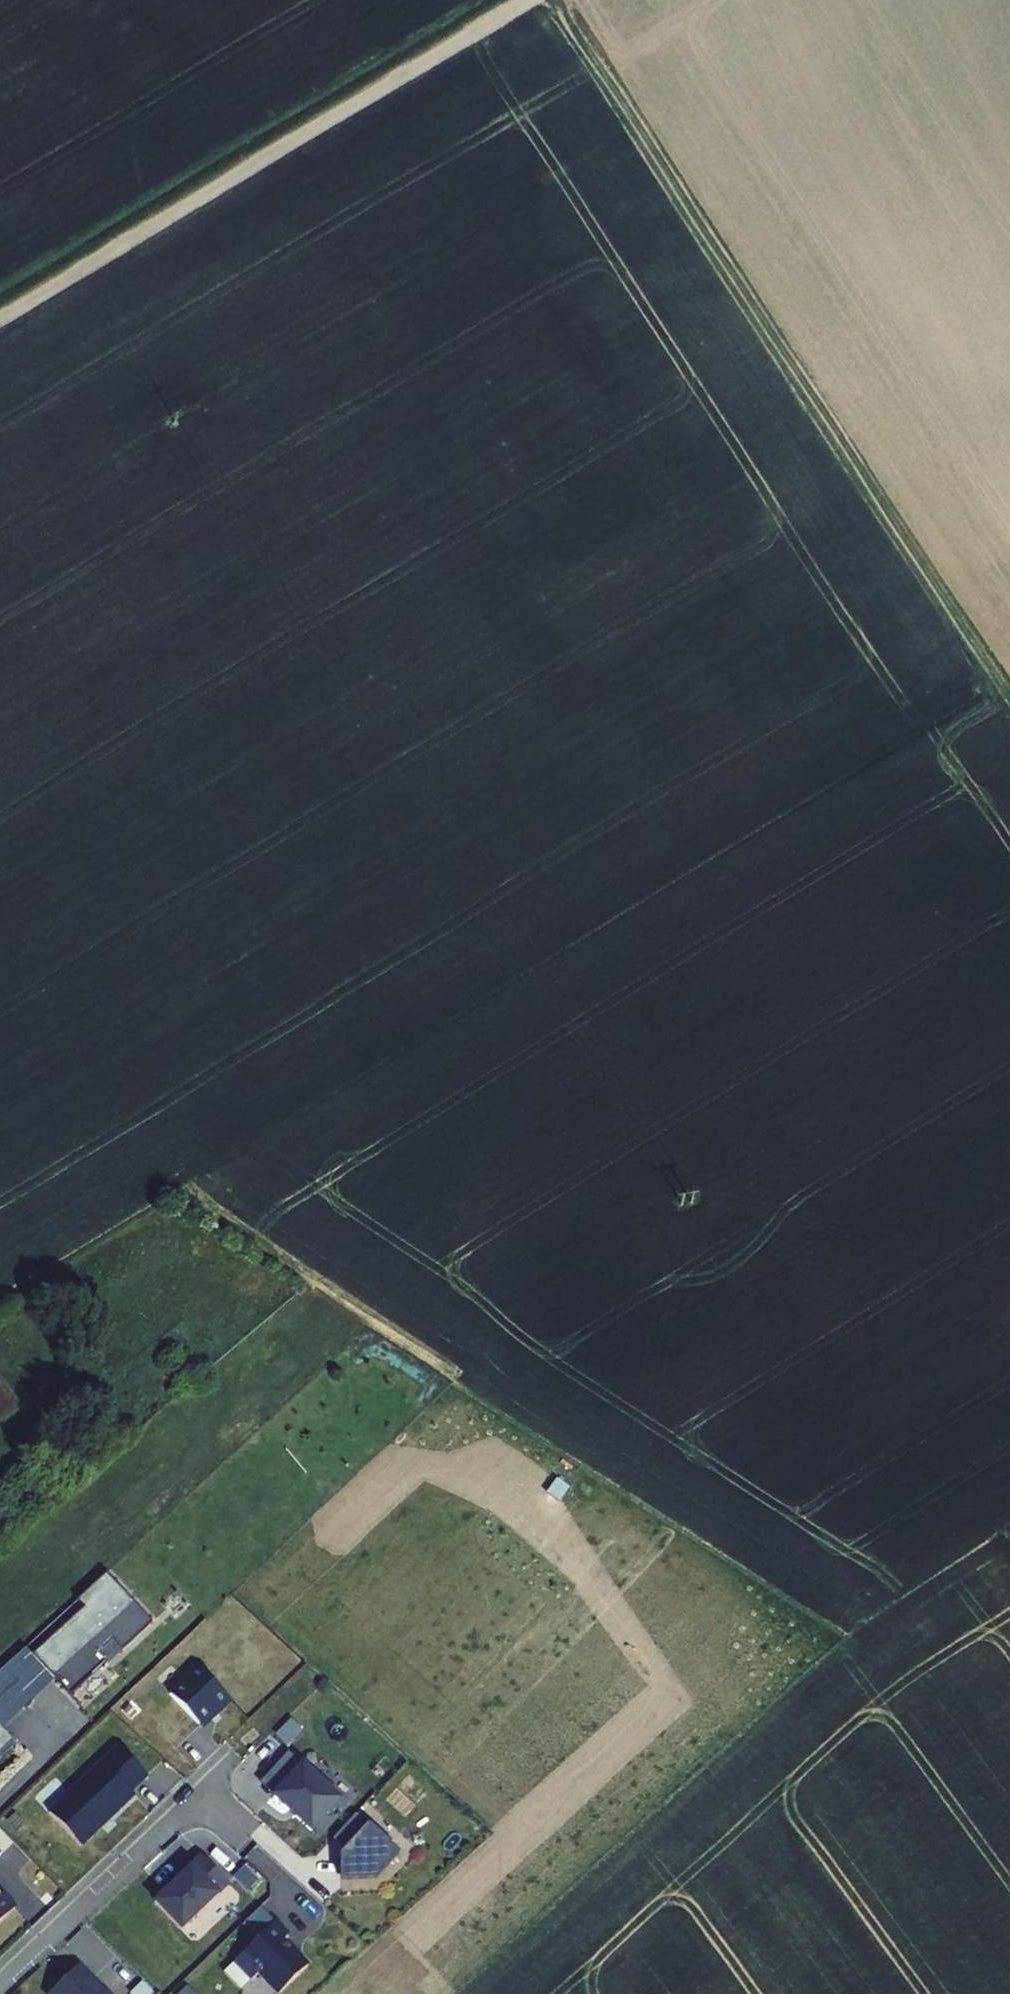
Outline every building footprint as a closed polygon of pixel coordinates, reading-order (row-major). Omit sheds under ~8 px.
[(85,1609),(34,1657),(53,1678),(69,1694),(106,1660),(97,1651),(110,1638),(119,1648),(149,1619),(104,1571),(75,1598),(85,1609)] [(34,1657),(23,1646),(2,1666),(17,1682),(32,1698),(53,1678),(34,1657)] [(0,1681),(0,1726),(1,1727),(23,1706),(8,1690),(0,1681)] [(16,1743),(1,1727),(0,1726),(0,1757),(16,1743)] [(117,1745),(47,1812),(79,1845),(100,1824),(99,1823),(106,1815),(108,1817),(132,1793),(128,1790),(145,1774),(117,1745)] [(339,1797),(301,1763),(273,1794),(311,1829),(312,1828),(315,1831),(330,1816),(326,1812),(339,1797)] [(357,1811),(334,1835),(334,1838),(345,1847),(340,1854),(341,1879),(377,1877),(401,1851),(357,1811)] [(200,1855),(154,1903),(181,1930),(229,1883),(200,1855)] [(276,1922),(235,1962),(252,1980),(260,1973),(280,1993),(309,1965),(284,1939),(288,1935),(276,1922)] [(78,1966),(49,1993),(110,1993),(108,1992),(106,1993),(78,1966)]
